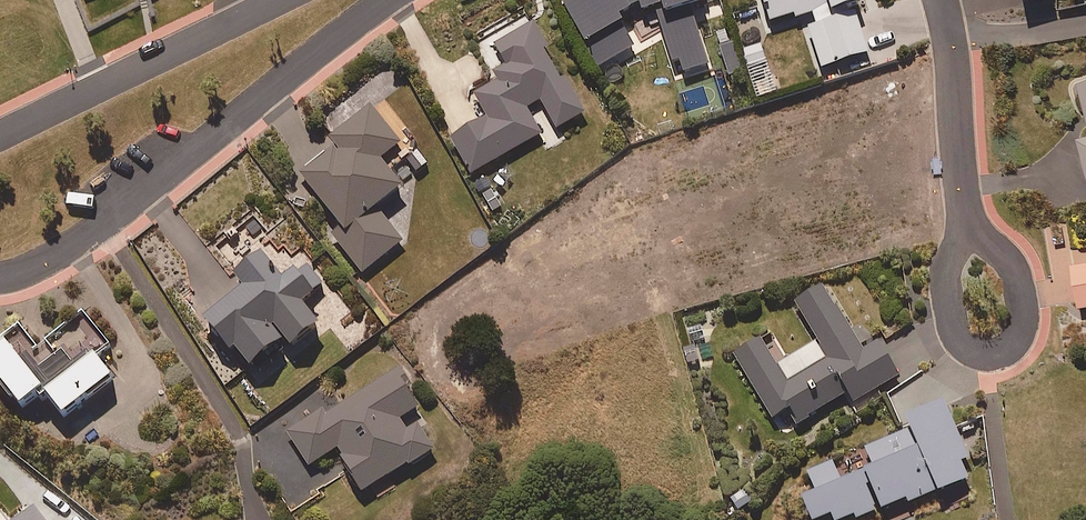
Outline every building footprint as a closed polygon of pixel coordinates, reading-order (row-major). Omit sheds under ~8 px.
[(594,69),(634,51),(619,17),(635,10),(638,17),(652,11),(681,78),(711,65),(688,12),(705,5),(703,0),(564,0),(594,69)] [(820,74),(869,55),(852,11),(860,8),(857,0),(759,0),(768,25),(798,14),(820,74)] [(547,48),(535,25),(481,54),(495,81),(474,93),(487,119),(452,138),(471,175),(541,137),(526,109),(541,101),(557,131),(584,116),(565,81),(561,83),(543,51),(547,48)] [(765,62),(760,46),(741,52),(746,69),(765,62)] [(403,146),(372,106),(332,137),(338,145),(302,174),(344,227),(333,236),(364,275),(404,243),(378,210),(405,189),(383,161),(403,146)] [(285,284),(265,258),(239,278),(248,289),(209,319),(234,352),(239,349),(255,371),(291,343),(297,350),(324,329),(305,304),(326,287),(309,265),(285,284)] [(1072,266),(1080,311),(1085,310),(1085,264),(1072,266)] [(862,350),(822,288),(795,305),(819,342),(777,368),(760,341),(734,358),(774,421),(787,413),(796,427),(848,394),(854,405),(898,377),(876,342),(862,350)] [(84,312),(39,348),(22,326),(0,343),(0,378),(25,410),(47,392),(68,419),(116,381),(98,357),(111,347),(84,312)] [(421,408),(398,371),(321,420),(318,415),(289,433),(311,468),(338,451),(365,494),(437,449),(421,424),(408,432),(401,421),(421,408)] [(943,405),(903,424),(908,433),(865,452),(873,470),(841,485),(832,464),(807,476),(816,495),(801,502),(809,519),(825,519),(831,518),(832,519),(848,519),(851,519),(852,519),(866,519),(906,502),(910,510),(968,483),(960,465),(968,461),(943,405)] [(752,502),(744,491),(724,506),(732,516),(752,502)]
